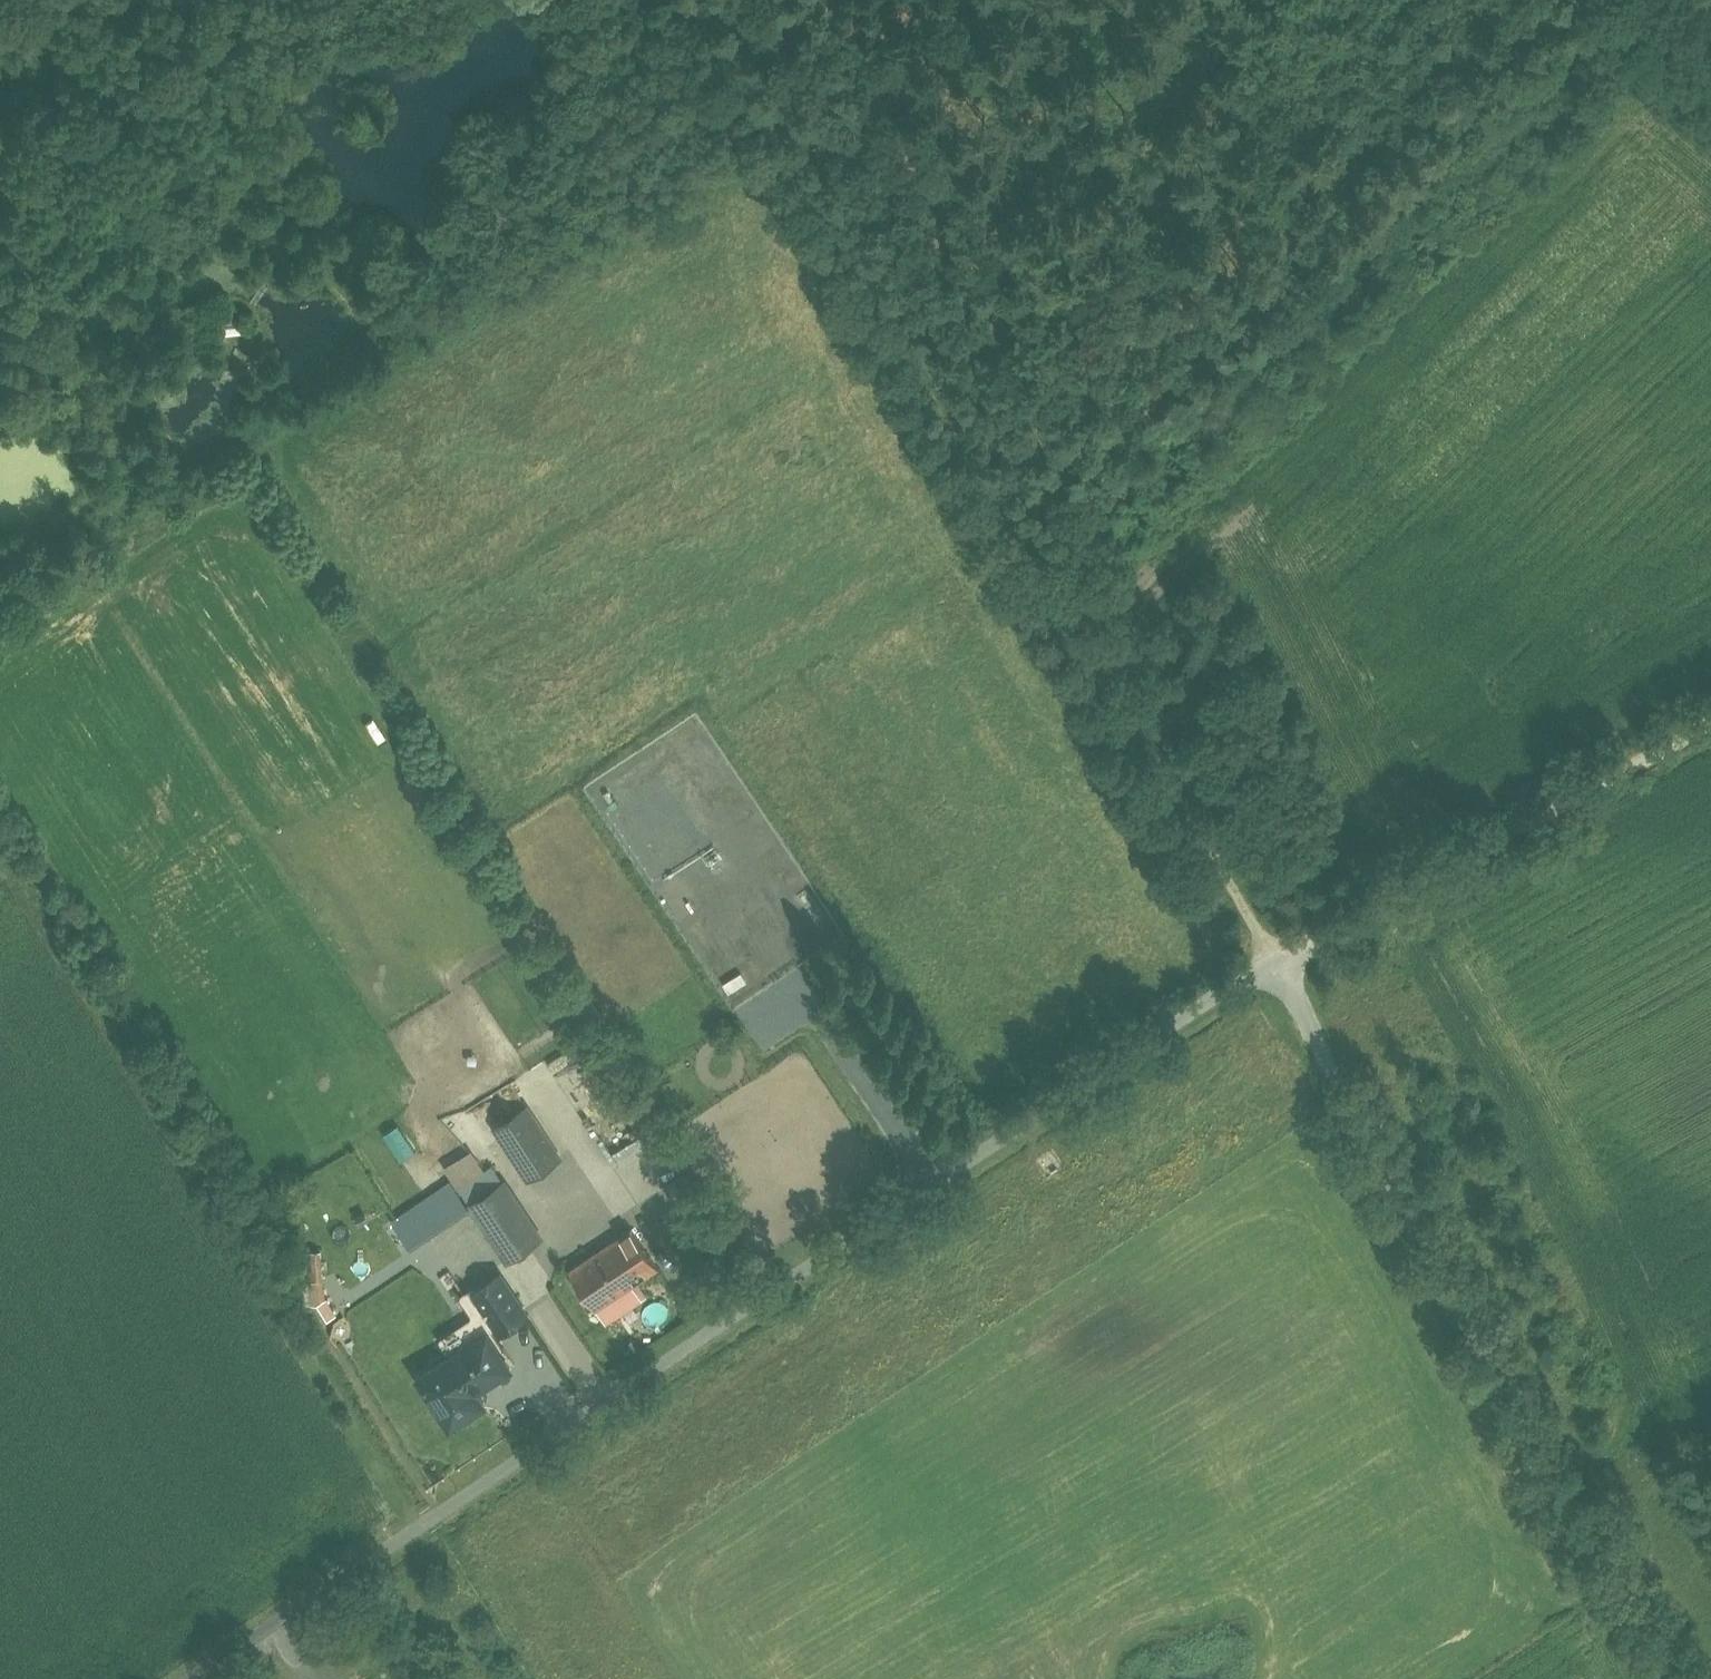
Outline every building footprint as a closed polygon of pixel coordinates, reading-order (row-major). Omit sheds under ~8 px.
[(521,1114),(491,1135),(525,1186),(556,1165),(521,1114)] [(383,1133),(399,1159),(414,1151),(397,1124),(383,1133)] [(471,1151),(389,1202),(410,1235),(455,1208),(466,1209),(502,1184),(491,1166),(483,1171),(471,1151)] [(502,1184),(466,1209),(506,1267),(542,1243),(502,1184)] [(628,1232),(565,1271),(593,1316),(656,1277),(628,1232)] [(305,1301),(323,1300),(322,1249),(309,1250),(310,1280),(304,1280),(305,1301)] [(489,1332),(409,1380),(434,1422),(441,1418),(450,1434),(494,1408),(485,1393),(512,1376),(492,1343),(523,1324),(498,1282),(469,1299),(489,1332)]
